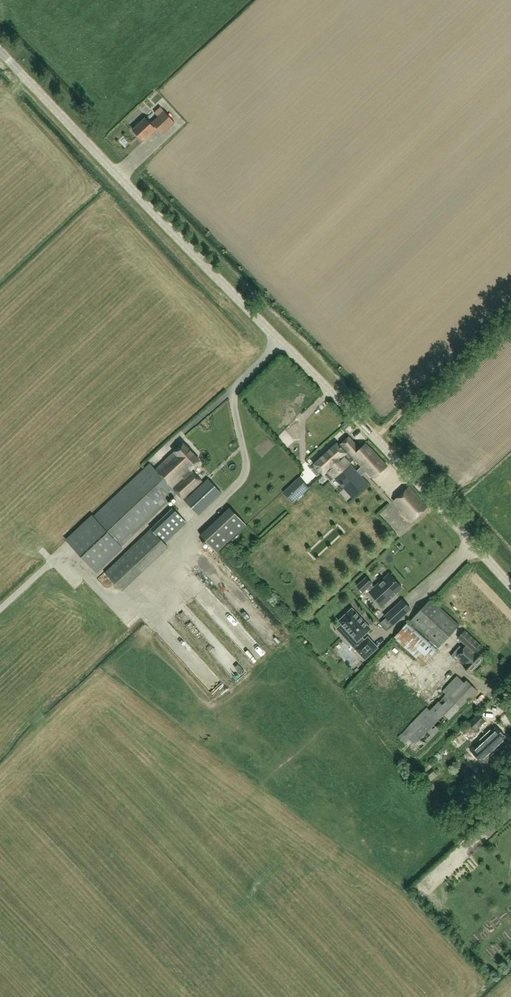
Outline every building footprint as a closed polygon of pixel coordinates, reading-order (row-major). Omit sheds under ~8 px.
[(149,134),(150,135),(151,137),(158,130),(163,135),(175,123),(164,111),(159,116),(150,124),(145,119),(133,131),(142,140),(149,134)] [(355,453),(360,449),(348,437),(341,444),(342,445),(340,446),(337,443),(314,464),(323,474),(324,473),(348,451),(351,455),(355,452),(355,453)] [(203,481),(191,470),(200,461),(183,443),(173,452),(154,469),(149,464),(68,540),(96,570),(177,494),(182,499),(203,481)] [(365,469),(373,478),(387,466),(365,444),(360,449),(355,453),(355,452),(351,455),(348,451),(324,473),(330,480),(334,476),(350,493),(364,481),(359,475),(365,469)] [(298,478),(284,492),(294,502),(308,487),(298,478)] [(184,500),(195,512),(199,516),(223,493),(208,479),(205,481),(184,500)] [(409,486),(393,501),(403,511),(401,513),(411,522),(427,507),(409,486)] [(245,525),(229,507),(200,534),(216,552),(245,525)] [(151,529),(166,544),(187,523),(172,508),(151,529)] [(199,553),(210,568),(218,562),(207,547),(199,553)] [(369,592),(381,605),(400,587),(387,574),(373,588),(369,584),(370,584),(364,578),(356,587),(361,592),(367,587),(370,591),(369,592)] [(438,648),(452,633),(459,625),(431,599),(409,621),(438,648)] [(355,649),(365,659),(378,647),(368,637),(364,640),(362,637),(371,629),(352,608),(338,621),(341,624),(336,629),(343,635),(348,631),(360,644),(355,649)] [(394,608),(385,616),(393,625),(402,617),(394,608)] [(422,665),(437,648),(408,622),(393,638),(422,665)] [(465,630),(458,637),(466,645),(463,649),(460,646),(451,656),(456,660),(458,659),(464,665),(463,667),(470,673),(484,658),(477,652),(482,647),(465,630)] [(398,690),(422,666),(408,653),(384,677),(398,690)] [(372,677),(362,687),(376,700),(384,691),(390,697),(396,692),(382,677),(377,681),(372,677)] [(460,708),(447,695),(424,718),(437,732),(460,708)] [(486,721),(478,713),(468,723),(476,731),(486,721)] [(495,726),(469,750),(483,764),(509,740),(495,726)] [(432,752),(421,742),(415,749),(426,759),(432,752)]
